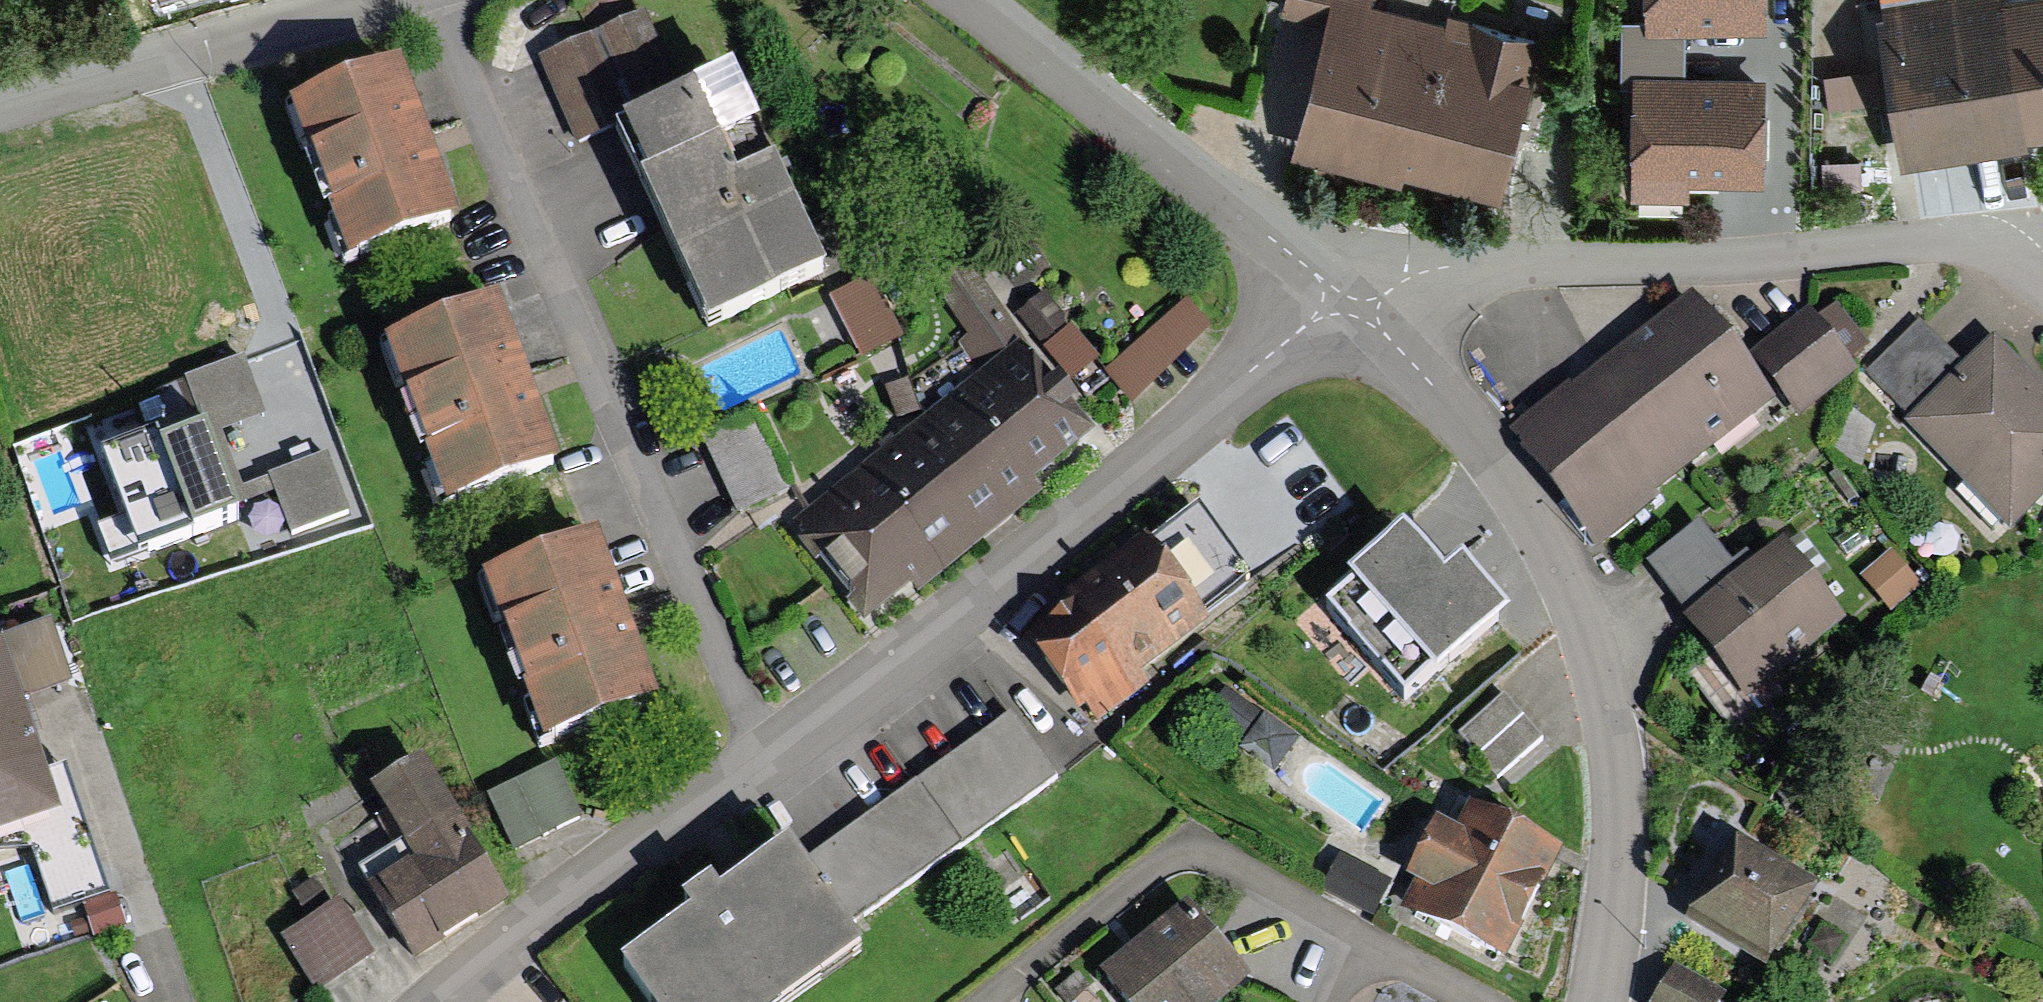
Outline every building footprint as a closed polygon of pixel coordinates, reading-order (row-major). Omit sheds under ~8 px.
[(1528,57),(1359,18),(1363,0),(1293,0),(1289,18),(1331,27),(1303,147),(1497,192),(1528,57)] [(1754,0),(1650,0),(1649,23),(1754,23),(1754,0)] [(1992,5),(1991,0),(1892,0),(1916,153),(2042,133),(2042,0),(2027,0),(1992,5)] [(632,26),(541,67),(574,140),(665,100),(632,26)] [(705,334),(819,281),(727,84),(613,137),(705,334)] [(386,85),(296,118),(346,254),(436,221),(386,85)] [(1754,87),(1639,86),(1639,173),(1753,174),(1754,87)] [(1007,342),(964,277),(929,300),(973,365),(1007,342)] [(866,289),(826,308),(852,364),(892,346),(866,289)] [(1052,367),(1075,348),(1041,306),(1017,326),(1052,367)] [(1181,306),(1089,388),(1115,418),(1207,336),(1181,306)] [(1687,311),(1520,441),(1594,535),(1780,390),(1799,415),(1846,378),(1801,321),(1735,372),(1687,311)] [(479,322),(387,357),(443,505),(535,470),(479,322)] [(1866,382),(2008,526),(2042,491),(2042,386),(1990,336),(1961,362),(1919,330),(1866,382)] [(1087,446),(1014,355),(792,532),(864,623),(1087,446)] [(781,498),(741,418),(697,440),(737,520),(781,498)] [(156,440),(106,459),(140,549),(234,514),(206,439),(162,455),(156,440)] [(1450,564),(1411,517),(1331,592),(1410,681),(1503,599),(1463,553),(1450,564)] [(1069,704),(1236,593),(1194,530),(1027,641),(1069,704)] [(1698,534),(1648,573),(1744,697),(1831,631),(1777,560),(1740,589),(1698,534)] [(585,561),(490,594),(542,741),(637,707),(585,561)] [(1455,737),(1487,776),(1536,736),(1504,697),(1455,737)] [(43,814),(0,699),(0,830),(43,814)] [(1247,713),(1224,699),(1206,729),(1229,742),(1247,713)] [(1057,775),(1013,713),(917,779),(959,844),(1057,775)] [(1282,742),(1262,727),(1242,752),(1262,767),(1282,742)] [(569,820),(546,774),(480,807),(503,853),(569,820)] [(404,958),(492,904),(413,778),(374,802),(421,877),(372,907),(404,958)] [(959,844),(917,779),(809,857),(852,921),(959,844)] [(1399,920),(1494,965),(1538,871),(1443,826),(1399,920)] [(620,963),(649,1001),(786,1001),(863,945),(787,843),(718,893),(708,880),(686,896),(694,908),(620,963)] [(1766,968),(1803,909),(1728,863),(1691,922),(1766,968)] [(364,962),(334,910),(278,943),(308,994),(364,962)] [(1182,918),(1101,982),(1117,1001),(1218,1001),(1237,987),(1182,918)] [(1673,979),(1658,1001),(1710,1001),(1673,979)]
